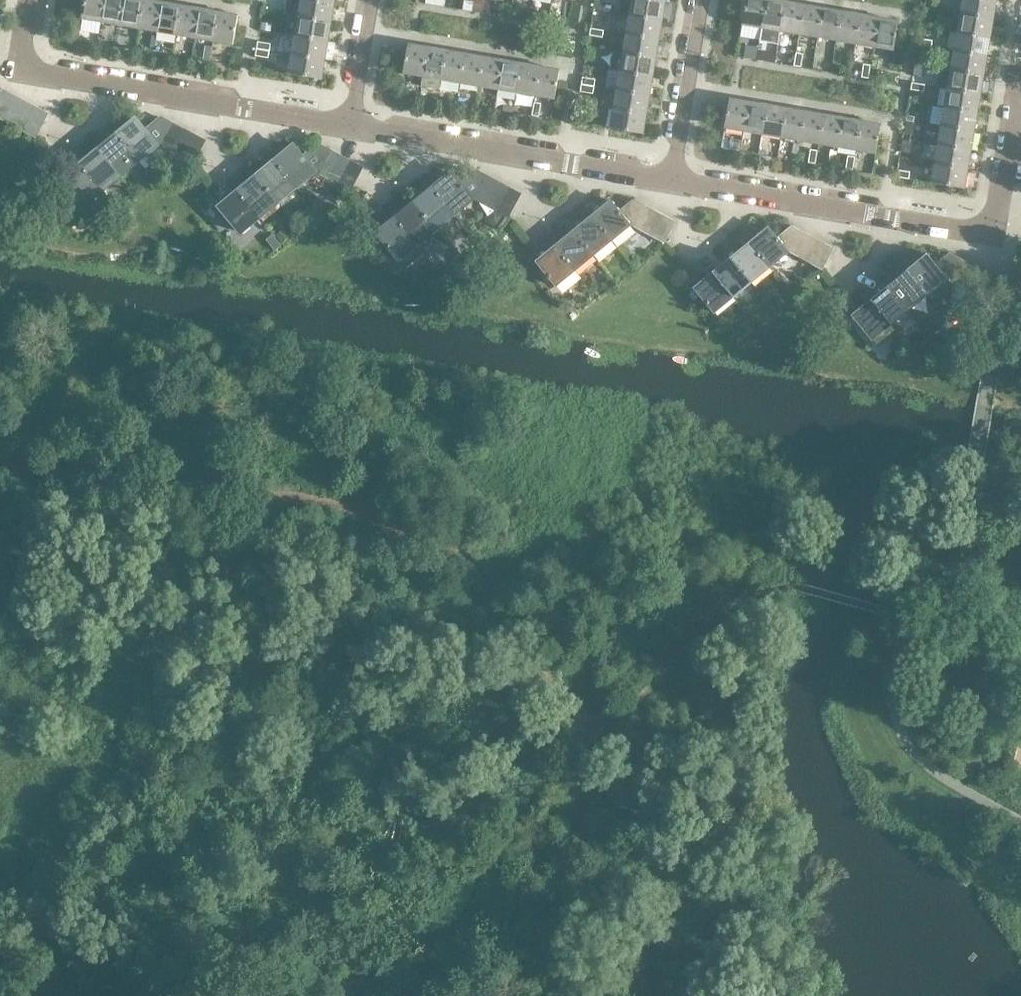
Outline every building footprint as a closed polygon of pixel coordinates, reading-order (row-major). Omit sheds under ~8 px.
[(105,0),(85,0),(82,18),(101,22),(105,0)] [(124,0),(105,0),(101,22),(120,25),(124,0)] [(143,0),(124,0),(120,25),(139,28),(143,0)] [(162,2),(151,0),(143,0),(139,28),(157,31),(162,2)] [(334,3),(314,0),(301,0),(298,17),(331,22),(334,3)] [(474,1),(465,0),(464,0),(463,9),(472,11),(474,1)] [(607,2),(595,0),(594,9),(605,10),(607,2)] [(665,2),(655,0),(631,0),(629,15),(662,20),(665,2)] [(767,0),(746,0),(742,24),(762,28),(767,0)] [(785,2),(776,0),(767,0),(762,28),(780,31),(785,2)] [(996,0),(993,0),(962,0),(960,13),(992,19),(996,0)] [(176,34),(181,5),(162,2),(157,31),(176,34)] [(799,34),(804,5),(785,2),(780,31),(799,34)] [(195,38),(200,8),(181,5),(176,34),(195,38)] [(817,37),(822,8),(804,5),(799,34),(817,37)] [(214,41),(219,12),(200,8),(195,38),(214,41)] [(836,40),(841,11),(822,8),(817,37),(836,40)] [(855,44),(860,14),(841,11),(836,40),(855,44)] [(233,44),(236,26),(238,15),(219,12),(214,41),(233,44)] [(547,24),(549,14),(539,13),(537,22),(547,24)] [(989,38),(992,19),(960,13),(957,32),(989,38)] [(558,16),(549,14),(547,24),(557,25),(558,16)] [(873,47),(878,17),(860,14),(855,44),(873,47)] [(659,39),(662,20),(629,15),(626,34),(659,39)] [(328,41),(331,22),(298,17),(295,35),(328,41)] [(893,50),(896,31),(898,21),(878,17),(873,47),(893,50)] [(603,37),(604,30),(590,28),(589,35),(603,37)] [(986,56),(989,38),(957,32),(953,51),(986,56)] [(655,58),(659,39),(626,34),(623,52),(655,58)] [(324,60),(328,41),(295,35),(292,54),(324,60)] [(933,40),(919,38),(918,45),(931,47),(933,40)] [(258,41),(256,48),(271,51),(272,43),(258,41)] [(742,56),(755,58),(757,45),(745,43),(742,56)] [(422,76),(427,47),(408,44),(403,73),(422,76)] [(441,79),(446,50),(427,47),(422,76),(441,79)] [(269,58),(271,51),(256,48),(255,55),(269,58)] [(460,83),(465,53),(446,50),(441,79),(460,83)] [(983,75),(986,56),(953,51),(950,70),(983,75)] [(652,77),(655,58),(623,52),(619,71),(652,77)] [(803,53),(796,52),(793,65),(801,67),(803,53)] [(479,86),(484,57),(465,53),(460,83),(479,86)] [(321,79),(324,60),(292,54),(288,73),(321,79)] [(497,89),(502,60),(484,57),(479,86),(497,89)] [(516,92),(521,63),(502,60),(497,89),(516,92)] [(535,95),(540,66),(521,63),(516,92),(535,95)] [(868,78),(870,65),(863,64),(861,77),(868,78)] [(927,73),(928,66),(915,64),(913,71),(927,73)] [(554,99),(557,80),(559,69),(540,66),(535,95),(554,99)] [(980,94),(983,75),(950,70),(947,88),(980,94)] [(649,95),(652,77),(619,71),(616,90),(649,95)] [(582,77),(581,84),(594,86),(596,79),(582,77)] [(924,92),(925,85),(925,84),(911,82),(910,89),(924,92)] [(593,94),(594,86),(581,84),(580,91),(593,94)] [(977,112),(980,94),(947,88),(944,107),(977,112)] [(14,96),(3,90),(0,93),(0,116),(3,118),(14,96)] [(646,114),(649,95),(616,90),(613,109),(646,114)] [(14,123),(25,102),(14,96),(3,118),(14,123)] [(744,131),(749,102),(729,98),(724,128),(744,131)] [(24,129),(36,108),(25,102),(14,123),(24,129)] [(762,134),(767,105),(749,102),(744,131),(762,134)] [(532,115),(539,116),(541,107),(533,105),(532,115)] [(781,137),(786,108),(767,105),(762,134),(781,137)] [(973,131),(977,112),(944,107),(941,126),(973,131)] [(35,135),(46,114),(36,108),(24,129),(35,135)] [(800,140),(805,111),(786,108),(781,137),(800,140)] [(643,134),(646,114),(613,109),(610,128),(643,134)] [(818,144),(823,114),(805,111),(800,140),(818,144)] [(837,147),(842,118),(823,114),(818,144),(837,147)] [(161,144),(172,123),(161,117),(145,130),(156,143),(157,143),(161,144)] [(856,150),(861,121),(842,118),(837,147),(856,150)] [(156,143),(145,130),(136,119),(118,134),(138,159),(156,143)] [(875,153),(878,135),(880,124),(861,121),(856,150),(875,153)] [(171,150),(183,129),(172,123),(161,144),(171,150)] [(970,150),(973,131),(941,126),(937,144),(970,150)] [(182,156),(193,135),(183,129),(171,150),(182,156)] [(138,159),(118,134),(99,150),(119,174),(138,159)] [(192,161),(204,140),(193,135),(182,156),(192,161)] [(318,171),(329,150),(318,144),(303,157),(314,170),(315,169),(318,171)] [(967,169),(970,150),(937,144),(934,163),(967,169)] [(314,170),(303,157),(294,146),(275,161),(295,186),(314,170)] [(119,174),(99,150),(80,165),(101,189),(119,174)] [(329,177),(340,156),(329,150),(318,171),(329,177)] [(815,163),(817,151),(810,150),(808,162),(815,163)] [(339,183),(351,161),(340,156),(329,177),(339,183)] [(853,170),(854,158),(847,157),(845,168),(853,170)] [(295,186),(275,161),(256,176),(277,201),(295,186)] [(350,188),(361,167),(351,161),(339,183),(350,188)] [(964,188),(967,169),(934,163),(931,183),(964,188)] [(101,189),(80,165),(62,180),(82,204),(101,189)] [(910,172),(897,169),(895,176),(909,179),(910,172)] [(476,198),(487,177),(476,171),(461,184),(472,197),(473,196),(476,198)] [(472,197),(461,184),(452,172),(433,188),(453,212),(472,197)] [(277,201),(256,176),(238,192),(258,216),(277,201)] [(487,204),(498,183),(487,177),(476,198),(487,204)] [(497,209),(509,188),(498,183),(487,204),(497,209)] [(453,212),(433,188),(414,203),(435,228),(453,212)] [(508,215),(519,194),(509,188),(497,209),(508,215)] [(258,216),(238,192),(220,207),(240,231),(258,216)] [(633,226),(645,204),(634,198),(619,210),(630,224),(633,226)] [(630,224),(619,210),(610,200),(596,212),(592,207),(584,213),(588,218),(592,215),(612,240),(630,224)] [(435,228),(414,203),(396,218),(416,243),(435,228)] [(643,231),(655,210),(645,204),(633,226),(643,231)] [(654,237),(665,215),(655,210),(643,231),(654,237)] [(592,215),(588,218),(578,227),(573,222),(565,228),(570,233),(573,230),(593,255),(612,240),(592,215)] [(664,243),(676,221),(665,215),(654,237),(664,243)] [(416,243),(396,218),(377,233),(398,258),(416,243)] [(790,253),(802,231),(791,225),(776,238),(788,251),(790,253)] [(788,251),(776,238),(768,227),(754,239),(750,234),(742,240),(746,245),(750,242),(769,266),(788,251)] [(593,255),(573,230),(570,233),(559,242),(555,237),(547,243),(551,249),(555,245),(575,270),(593,255)] [(801,258),(813,237),(802,231),(790,253),(801,258)] [(811,264),(823,242),(813,237),(801,258),(811,264)] [(750,242),(746,245),(735,254),(731,248),(723,255),(727,260),(731,257),(751,281),(769,266),(750,242)] [(822,269),(834,248),(823,242),(811,264),(822,269)] [(555,245),(551,249),(541,257),(537,252),(529,258),(534,264),(537,262),(556,285),(575,270),(555,245)] [(948,280),(960,258),(949,252),(934,264),(945,278),(948,280)] [(945,278),(934,264),(926,254),(912,265),(908,260),(899,267),(904,272),(908,268),(928,293),(945,278)] [(731,257),(727,260),(717,269),(713,263),(705,270),(709,275),(713,272),(733,296),(751,281),(731,257)] [(959,285),(971,263),(960,258),(948,280),(959,285)] [(969,291),(981,269),(971,263),(959,285),(969,291)] [(908,268),(904,272),(893,280),(889,275),(881,282),(885,287),(889,283),(909,308),(928,293),(908,268)] [(733,296),(713,272),(709,275),(699,283),(694,278),(686,285),(691,291),(694,289),(714,312),(733,296)] [(889,283),(885,287),(875,295),(871,290),(862,296),(867,302),(871,298),(891,323),(909,308),(889,283)] [(891,323),(871,298),(867,302),(856,310),(852,305),(844,312),(849,318),(852,316),(871,339),(891,323)]
